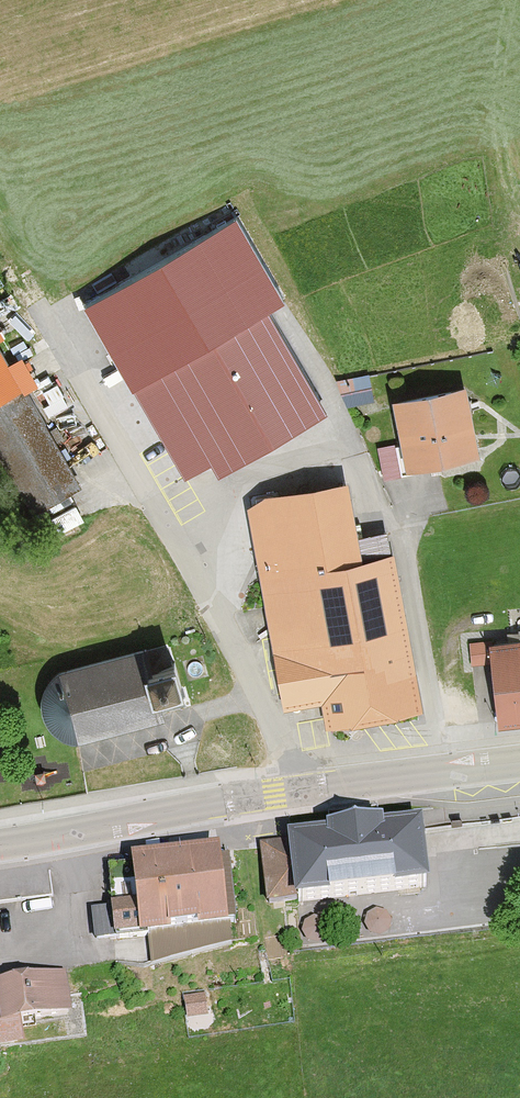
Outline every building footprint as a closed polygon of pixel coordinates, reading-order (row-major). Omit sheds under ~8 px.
[(112,351),(185,477),(213,459),(210,453),(230,441),(233,448),(319,398),(267,308),(182,357),(161,322),(112,351)] [(36,510),(50,502),(54,509),(66,502),(62,495),(79,485),(0,350),(0,449),(36,510)] [(368,375),(338,381),(347,402),(373,397),(368,375)] [(462,389),(398,402),(406,443),(378,448),(384,477),(435,467),(433,456),(474,448),(462,389)] [(254,512),(287,698),(412,676),(387,535),(354,541),(346,495),(254,512)] [(471,643),(473,662),(493,660),(500,720),(519,718),(519,641),(492,644),(492,641),(471,643)] [(146,649),(59,673),(49,683),(44,696),(44,710),(49,720),(56,729),(66,735),(77,737),(164,713),(158,693),(182,686),(175,661),(169,663),(164,645),(146,650),(146,649)] [(291,842),(262,845),(269,903),(298,900),(298,901),(427,887),(420,825),(380,830),(380,826),(331,832),(331,836),(291,840),(291,842)] [(235,922),(228,856),(139,864),(139,865),(110,869),(114,908),(93,911),(97,940),(148,935),(151,964),(232,944),(231,922),(235,922)] [(0,983),(0,1022),(0,1025),(71,1017),(66,975),(0,983)]
